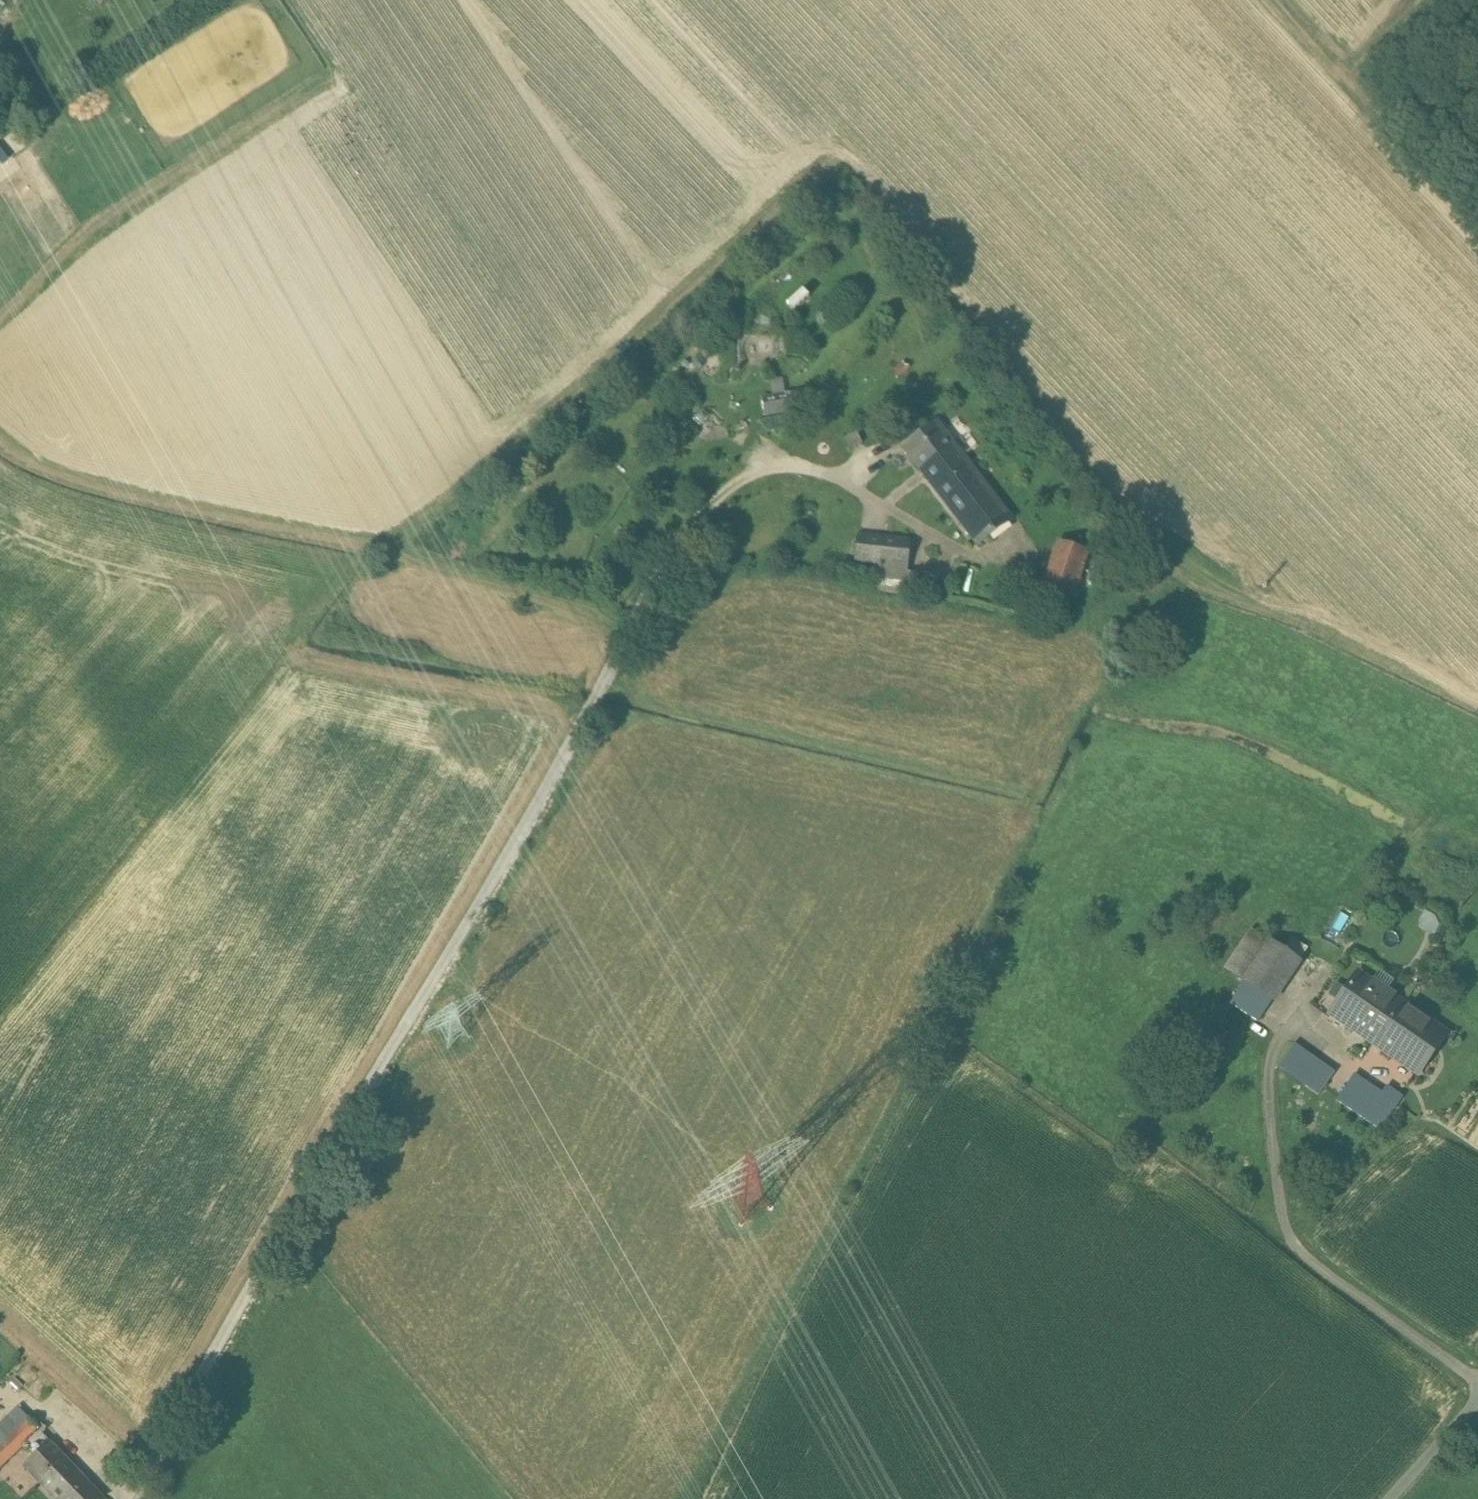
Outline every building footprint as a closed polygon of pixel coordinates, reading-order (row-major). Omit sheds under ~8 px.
[(11,158),(0,142),(0,166),(11,158)] [(812,393),(759,400),(763,424),(816,417),(812,393)] [(937,424),(905,448),(927,477),(958,452),(937,424)] [(990,494),(958,452),(927,477),(958,518),(990,494)] [(1010,521),(990,494),(958,518),(978,544),(1010,521)] [(908,542),(859,538),(855,562),(905,567),(908,542)] [(1087,553),(1058,543),(1045,582),(1074,591),(1087,553)] [(1299,961),(1272,942),(1272,943),(1251,929),(1224,970),(1244,983),(1272,1002),(1299,961)] [(1358,972),(1329,1015),(1356,1033),(1385,991),(1358,972)] [(1272,1002),(1244,983),(1230,1003),(1258,1022),(1272,1002)] [(1433,1023),(1385,991),(1356,1033),(1404,1066),(1433,1023)] [(1433,1023),(1404,1066),(1418,1076),(1447,1033),(1433,1023)] [(1334,1073),(1293,1044),(1278,1065),(1319,1094),(1334,1073)] [(1383,1094),(1354,1075),(1337,1099),(1366,1119),(1379,1101),(1383,1094)] [(1394,1111),(1379,1101),(1366,1119),(1381,1129),(1394,1111)] [(41,1427),(19,1404),(0,1422),(0,1466),(41,1427)] [(48,1437),(23,1463),(59,1498),(99,1498),(104,1493),(48,1437)]
